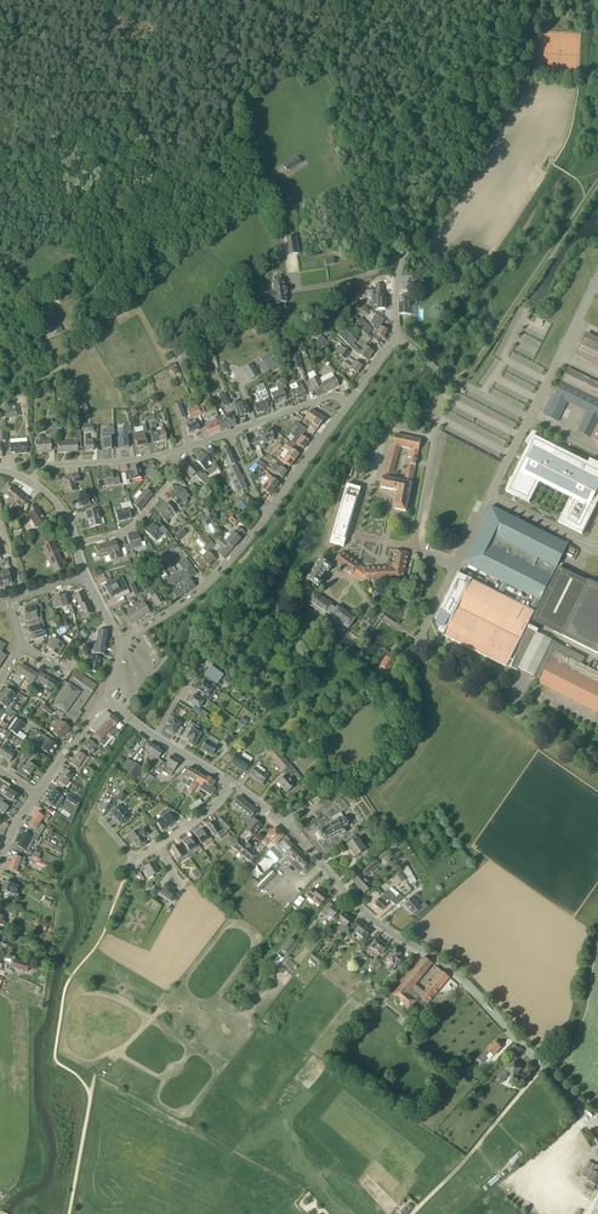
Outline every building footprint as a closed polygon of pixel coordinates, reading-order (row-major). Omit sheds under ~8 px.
[(286,172),(301,163),(297,156),(283,165),(286,172)] [(289,255),(299,253),(297,236),(287,237),(289,255)] [(326,265),(336,264),(334,257),(325,258),(326,265)] [(282,281),(281,276),(273,277),(274,282),(272,283),(274,292),(260,294),(261,302),(275,300),(275,304),(277,304),(278,309),(286,308),(285,303),(287,302),(285,294),(287,294),(286,289),(285,289),(283,281),(282,281)] [(372,288),(372,284),(367,284),(367,289),(362,289),(362,294),(373,294),(373,288),(372,288)] [(399,314),(400,314),(411,314),(411,296),(399,296),(399,314)] [(385,309),(385,299),(377,299),(377,300),(372,300),(372,309),(376,309),(385,309)] [(38,315),(46,311),(41,301),(33,305),(38,315)] [(350,301),(343,308),(347,311),(354,304),(350,301)] [(51,319),(50,316),(44,319),(46,323),(47,323),(54,335),(62,331),(55,317),(51,319)] [(376,335),(383,339),(387,331),(380,328),(384,321),(380,319),(374,316),(371,324),(374,325),(373,328),(378,331),(376,335)] [(369,334),(372,331),(367,325),(364,328),(369,334)] [(353,350),(355,352),(367,361),(370,356),(371,357),(372,354),(373,353),(365,347),(362,351),(357,348),(353,345),(354,343),(357,341),(344,328),(338,334),(353,350)] [(369,342),(373,338),(369,334),(364,328),(363,328),(359,332),(369,342)] [(575,355),(597,367),(597,339),(586,333),(575,355)] [(320,347),(326,341),(322,336),(316,342),(320,347)] [(293,370),(302,368),(297,347),(289,349),(293,370)] [(344,359),(350,353),(343,348),(338,355),(344,359)] [(262,359),(267,370),(275,366),(270,356),(262,359)] [(352,366),(346,361),(343,364),(357,374),(362,367),(355,362),(352,366)] [(251,380),(259,375),(252,363),(244,368),(251,380)] [(337,371),(330,364),(328,363),(325,365),(327,367),(326,367),(333,375),(337,371)] [(568,368),(555,395),(555,396),(546,415),(558,421),(567,402),(588,413),(578,432),(597,441),(597,383),(568,368)] [(503,377),(510,380),(512,375),(505,372),(503,377)] [(325,393),(319,382),(317,376),(310,380),(306,382),(308,388),(313,386),(318,396),(325,393)] [(339,386),(334,377),(321,384),(320,381),(319,382),(325,393),(339,386)] [(277,387),(279,391),(274,393),(271,394),(274,402),(282,399),(282,400),(286,399),(283,389),(282,389),(282,388),(286,387),(283,381),(280,382),(281,385),(277,387)] [(294,400),(306,395),(301,381),(292,385),(294,390),(291,391),(294,400)] [(199,392),(206,389),(203,383),(197,386),(199,392)] [(257,413),(269,409),(265,399),(269,398),(263,383),(257,386),(262,399),(259,400),(260,402),(254,405),(257,413)] [(223,397),(227,407),(232,405),(229,395),(223,397)] [(238,405),(237,401),(232,403),(236,415),(239,413),(241,417),(249,414),(245,402),(238,405)] [(178,420),(186,417),(181,402),(173,405),(178,420)] [(86,404),(81,407),(85,415),(90,412),(86,404)] [(16,409),(16,408),(4,411),(5,417),(6,419),(18,415),(16,409)] [(197,416),(194,409),(194,408),(190,410),(187,411),(190,418),(192,417),(197,416)] [(312,423),(317,415),(311,411),(303,422),(305,424),(308,420),(312,423)] [(219,423),(218,424),(221,431),(236,425),(232,414),(224,416),(225,419),(218,422),(219,423)] [(312,436),(324,420),(317,415),(312,423),(307,429),(306,430),(307,431),(312,436)] [(196,424),(195,420),(190,422),(189,421),(185,422),(189,433),(199,430),(197,423),(196,424)] [(307,429),(298,422),(295,426),(297,427),(292,435),(295,437),(291,443),(295,446),(296,444),(303,449),(309,441),(302,437),(307,431),(306,430),(307,429)] [(209,435),(221,431),(218,424),(206,428),(209,435)] [(145,437),(144,432),(147,432),(146,429),(145,425),(142,426),(144,433),(139,433),(139,432),(135,433),(134,430),(130,431),(132,440),(135,439),(137,447),(147,445),(145,437)] [(103,450),(111,449),(111,445),(115,445),(114,426),(107,426),(107,431),(102,432),(103,450)] [(160,442),(166,441),(164,426),(157,428),(158,432),(160,442)] [(129,448),(128,442),(132,442),(132,440),(130,431),(129,428),(123,428),(124,438),(118,438),(119,449),(129,448)] [(160,442),(158,432),(154,433),(153,429),(150,429),(153,443),(160,442)] [(259,446),(267,443),(274,440),(270,429),(263,432),(263,430),(259,432),(261,437),(256,439),(259,446)] [(82,448),(81,437),(80,430),(75,430),(75,441),(58,442),(58,449),(59,449),(59,452),(68,451),(68,452),(78,452),(78,448),(82,448)] [(530,503),(542,479),(573,495),(559,522),(583,534),(597,503),(597,463),(591,459),(589,463),(557,448),(559,444),(533,431),(525,442),(529,444),(523,457),(524,458),(523,460),(522,460),(512,479),(511,479),(506,491),(530,503)] [(394,446),(400,448),(409,450),(419,452),(421,439),(396,434),(394,445),(394,446)] [(88,440),(88,435),(84,436),(84,446),(85,446),(85,451),(93,451),(93,443),(93,440),(88,440)] [(254,448),(259,446),(256,439),(251,441),(249,435),(240,439),(246,454),(255,451),(254,448)] [(43,440),(43,437),(36,437),(37,452),(51,451),(50,440),(43,440)] [(28,442),(27,442),(10,444),(11,453),(15,453),(15,454),(27,453),(27,449),(28,448),(28,442)] [(286,455),(294,461),(299,455),(292,449),(294,446),(288,442),(286,445),(291,449),(286,455)] [(419,452),(409,450),(408,458),(411,459),(409,465),(407,464),(403,483),(391,480),(400,448),(394,446),(394,445),(393,444),(381,488),(399,491),(395,509),(406,511),(419,452)] [(271,456),(274,453),(278,449),(276,447),(269,453),(271,456)] [(229,467),(235,464),(229,449),(222,452),(219,454),(222,462),(226,460),(229,467)] [(206,470),(209,467),(206,465),(215,455),(209,450),(197,461),(206,470)] [(294,461),(286,455),(284,459),(280,456),(278,459),(290,467),(294,461)] [(264,469),(267,465),(260,460),(257,465),(256,464),(258,465),(264,469)] [(152,463),(146,469),(149,471),(155,465),(152,463)] [(282,478),(286,472),(275,463),(272,467),(273,467),(271,471),(277,476),(278,475),(282,478)] [(253,473),(258,465),(256,464),(249,470),(253,473)] [(133,479),(143,477),(140,465),(130,468),(131,471),(125,472),(127,480),(133,479)] [(203,475),(193,465),(186,472),(192,477),(195,474),(206,486),(210,481),(203,474),(203,475)] [(237,493),(247,488),(236,465),(227,470),(237,493)] [(218,469),(209,476),(212,480),(221,474),(218,469)] [(151,480),(157,474),(153,470),(147,476),(148,477),(151,480)] [(112,475),(111,472),(96,476),(100,487),(114,483),(115,485),(120,483),(117,474),(112,475)] [(66,493),(72,491),(77,490),(75,483),(80,482),(79,480),(78,474),(62,478),(66,493)] [(270,478),(266,475),(264,477),(268,480),(266,483),(274,489),(278,483),(271,477),(270,478)] [(274,489),(266,483),(264,486),(260,484),(258,486),(262,489),(261,489),(269,495),(274,489)] [(12,488),(8,484),(2,491),(6,494),(6,495),(9,498),(6,501),(9,504),(19,492),(12,487),(12,488)] [(191,492),(196,488),(193,484),(188,488),(191,492)] [(364,490),(350,485),(329,542),(343,547),(364,490)] [(180,508),(188,502),(186,499),(189,497),(180,487),(177,490),(178,491),(170,497),(180,508)] [(153,495),(149,492),(145,489),(133,504),(140,511),(153,495)] [(22,508),(28,500),(19,492),(9,504),(12,506),(15,503),(22,508)] [(88,500),(74,504),(76,509),(90,506),(88,500)] [(174,512),(166,504),(161,509),(160,508),(156,511),(164,520),(174,512)] [(464,562),(477,569),(505,513),(492,506),(464,562)] [(202,524),(205,523),(207,526),(213,523),(209,516),(210,515),(206,507),(203,508),(207,517),(205,513),(203,513),(203,511),(200,512),(197,513),(202,524)] [(10,508),(6,514),(7,514),(10,517),(14,511),(10,508)] [(115,512),(118,522),(131,519),(128,508),(115,512)] [(42,517),(37,509),(28,515),(36,527),(46,520),(43,516),(42,517)] [(101,519),(98,509),(85,512),(87,518),(88,517),(91,527),(101,525),(99,519),(101,519)] [(187,523),(187,522),(189,520),(187,518),(187,517),(182,512),(180,514),(181,515),(187,523)] [(534,598),(529,609),(535,612),(568,545),(505,513),(477,569),(502,582),(497,593),(502,596),(508,585),(534,598)] [(234,526),(240,520),(233,514),(228,520),(234,526)] [(184,525),(187,523),(181,515),(177,518),(184,525)] [(157,528),(157,527),(151,523),(144,531),(146,533),(150,536),(153,532),(159,537),(163,532),(157,528)] [(240,539),(245,533),(238,527),(234,532),(233,533),(226,542),(220,538),(220,539),(232,549),(240,539)] [(200,538),(207,545),(210,541),(204,534),(202,536),(199,532),(197,534),(200,538)] [(137,533),(127,536),(129,543),(131,550),(137,549),(135,542),(140,540),(137,533)] [(207,545),(200,538),(195,542),(202,549),(207,545)] [(27,539),(20,542),(23,547),(29,544),(27,539)] [(113,560),(121,558),(119,552),(116,539),(112,540),(112,542),(95,547),(98,558),(111,554),(113,560)] [(215,544),(216,545),(220,548),(217,553),(224,559),(232,549),(220,539),(215,544)] [(65,569),(59,555),(53,542),(42,547),(52,568),(55,573),(65,569)] [(391,567),(364,568),(364,582),(365,582),(402,581),(405,566),(408,554),(394,551),(391,567)] [(209,553),(208,552),(207,553),(203,557),(201,555),(195,561),(203,569),(206,566),(208,567),(215,560),(209,553)] [(364,582),(364,568),(341,552),(334,563),(352,575),(364,582)] [(163,554),(159,557),(163,564),(168,561),(163,554)] [(178,564),(181,568),(177,571),(191,589),(195,586),(189,579),(197,573),(186,558),(178,564)] [(331,568),(326,565),(319,560),(306,580),(317,588),(321,583),(318,581),(325,571),(327,573),(331,568)] [(563,636),(597,654),(597,585),(591,581),(590,583),(559,568),(536,614),(557,625),(553,632),(563,636)] [(5,586),(12,584),(8,571),(1,573),(5,586)] [(178,574),(176,575),(171,579),(183,595),(191,589),(177,571),(176,571),(178,574)] [(439,630),(445,633),(471,580),(458,574),(435,619),(438,620),(437,621),(437,623),(437,625),(438,627),(440,628),(439,630)] [(183,595),(171,579),(169,577),(163,581),(171,591),(168,593),(172,599),(175,597),(177,600),(183,595)] [(476,577),(474,581),(482,585),(484,581),(476,577)] [(526,628),(530,620),(535,612),(529,609),(502,596),(497,593),(482,585),(474,581),(472,580),(472,579),(471,580),(445,633),(443,637),(444,637),(444,636),(507,668),(526,628)] [(130,594),(128,589),(124,591),(119,580),(105,586),(111,598),(114,596),(116,600),(130,594)] [(142,593),(136,581),(129,584),(135,596),(142,593)] [(149,586),(147,582),(140,586),(145,597),(149,594),(157,607),(160,605),(161,605),(163,604),(163,603),(164,603),(158,594),(155,596),(149,586)] [(86,603),(82,592),(72,596),(74,599),(76,598),(79,605),(86,603)] [(332,605),(314,592),(308,601),(308,602),(307,604),(325,616),(326,614),(337,621),(348,629),(355,618),(337,605),(335,609),(331,607),(332,605)] [(55,609),(62,607),(58,595),(52,597),(52,598),(49,599),(52,609),(55,608),(55,609)] [(66,598),(65,595),(59,596),(58,595),(62,607),(63,612),(70,610),(70,611),(73,611),(72,607),(69,597),(66,598)] [(138,602),(136,604),(143,616),(150,612),(143,601),(139,604),(138,602)] [(26,615),(36,613),(37,612),(36,606),(38,606),(37,602),(25,605),(25,609),(24,609),(26,615)] [(92,613),(88,602),(86,603),(79,605),(79,606),(81,605),(83,612),(81,613),(82,617),(92,613)] [(137,620),(143,616),(136,604),(133,605),(134,607),(130,609),(137,620)] [(137,620),(130,609),(126,612),(126,610),(123,612),(122,610),(129,622),(130,624),(137,620)] [(129,622),(122,610),(118,613),(117,611),(114,613),(119,620),(122,625),(126,622),(127,623),(129,622)] [(38,622),(37,619),(38,619),(36,613),(26,615),(25,615),(26,622),(28,622),(28,625),(38,622)] [(30,635),(31,634),(46,630),(43,621),(38,622),(28,625),(29,628),(28,628),(30,635)] [(83,628),(78,632),(83,637),(87,633),(83,628)] [(44,641),(44,638),(47,637),(46,630),(31,634),(32,640),(34,640),(34,643),(44,641)] [(105,655),(109,631),(99,630),(97,645),(93,644),(92,649),(95,653),(105,655)] [(54,639),(51,637),(46,646),(49,648),(48,649),(53,652),(53,653),(60,642),(55,639),(54,639)] [(84,649),(89,645),(88,644),(84,639),(83,638),(78,642),(84,649)] [(62,657),(70,644),(62,639),(60,642),(53,653),(58,656),(59,655),(62,657)] [(559,645),(557,644),(558,643),(552,640),(542,660),(549,664),(532,698),(597,731),(597,730),(597,672),(582,664),(585,658),(572,652),(572,651),(559,645)] [(97,673),(98,668),(100,658),(89,655),(86,665),(89,666),(88,670),(88,671),(97,673)] [(388,671),(393,662),(385,657),(377,670),(382,673),(385,669),(388,671)] [(23,680),(25,677),(30,670),(21,664),(15,675),(19,678),(23,680)] [(209,670),(204,676),(209,679),(208,681),(211,683),(212,681),(217,685),(220,680),(227,685),(231,680),(217,669),(214,673),(209,670)] [(32,685),(38,675),(30,670),(25,677),(29,679),(27,682),(32,685)] [(97,686),(91,682),(83,676),(77,671),(73,677),(68,684),(65,681),(53,699),(56,701),(53,705),(65,713),(64,715),(75,723),(79,718),(76,716),(93,692),(93,691),(97,686)] [(43,685),(48,677),(40,672),(38,675),(32,685),(33,682),(38,685),(40,682),(43,685)] [(56,683),(48,677),(43,685),(42,687),(45,689),(45,690),(50,693),(56,683)] [(213,689),(202,683),(201,686),(200,685),(197,689),(205,694),(203,698),(209,702),(213,696),(210,693),(213,689)] [(6,688),(2,695),(15,703),(18,698),(26,702),(28,699),(18,693),(16,696),(14,695),(15,694),(6,688)] [(6,707),(8,709),(6,711),(12,715),(14,711),(11,709),(15,703),(2,695),(0,697),(0,703),(6,707)] [(200,714),(202,710),(199,708),(203,702),(193,696),(189,702),(194,706),(192,710),(200,714)] [(50,715),(54,710),(45,703),(42,708),(50,715)] [(107,735),(119,721),(112,715),(102,726),(101,725),(100,725),(98,727),(98,728),(99,729),(93,737),(97,741),(100,743),(99,744),(101,745),(103,747),(106,743),(108,744),(112,739),(107,735)] [(243,717),(240,721),(245,725),(249,720),(243,717)] [(20,732),(25,724),(18,718),(9,730),(8,731),(23,741),(26,737),(20,732)] [(180,721),(175,718),(174,720),(173,719),(170,723),(168,726),(166,730),(167,731),(166,732),(171,735),(172,734),(173,735),(174,733),(179,736),(183,729),(179,726),(180,724),(179,723),(180,721)] [(67,732),(70,728),(59,720),(54,726),(55,727),(51,732),(60,739),(66,731),(67,732)] [(191,729),(188,727),(182,736),(186,738),(189,741),(187,743),(193,747),(196,742),(197,743),(200,739),(198,738),(201,734),(192,729),(191,729)] [(8,742),(12,736),(8,733),(4,739),(8,742)] [(230,735),(223,742),(226,746),(234,739),(230,735)] [(50,740),(44,736),(38,744),(44,749),(43,750),(50,755),(58,746),(50,740)] [(208,753),(212,755),(217,747),(215,745),(217,742),(208,736),(201,749),(205,751),(205,752),(207,753),(208,753)] [(17,738),(16,741),(20,744),(19,745),(21,746),(21,745),(24,747),(26,744),(17,738)] [(99,744),(92,739),(91,742),(87,740),(82,747),(93,754),(98,747),(99,748),(101,745),(99,744)] [(158,758),(163,751),(150,742),(144,752),(148,754),(149,753),(155,756),(151,763),(159,768),(163,761),(158,758)] [(4,758),(9,751),(11,747),(8,744),(5,743),(0,751),(0,756),(4,758)] [(267,754),(283,772),(290,765),(291,764),(275,746),(267,754)] [(15,749),(13,753),(9,751),(4,758),(10,762),(15,755),(18,751),(15,749)] [(87,754),(82,750),(81,749),(79,752),(74,758),(81,763),(86,757),(85,757),(87,754)] [(250,762),(241,756),(240,758),(235,755),(230,762),(244,771),(249,764),(250,762)] [(171,776),(180,761),(171,756),(167,763),(163,761),(159,768),(159,769),(171,776)] [(84,765),(81,763),(74,758),(70,764),(68,767),(75,772),(75,771),(79,774),(84,765)] [(135,779),(142,768),(127,759),(121,769),(135,779)] [(27,779),(29,775),(30,775),(35,767),(28,762),(26,766),(23,771),(19,768),(16,772),(27,779)] [(151,774),(155,768),(150,764),(146,771),(151,774)] [(262,784),(267,776),(263,774),(265,771),(257,765),(250,775),(262,784)] [(296,772),(290,765),(283,772),(286,775),(277,782),(287,793),(291,789),(295,785),(290,779),(294,775),(296,772)] [(75,772),(68,767),(66,770),(62,776),(69,781),(73,775),(75,772)] [(182,793),(185,794),(193,781),(195,782),(201,774),(190,767),(185,776),(190,778),(183,789),(181,792),(182,793)] [(296,772),(294,775),(300,781),(302,779),(296,772)] [(148,786),(155,778),(150,774),(143,783),(148,786)] [(201,786),(207,777),(201,774),(195,782),(193,781),(185,794),(189,796),(197,784),(201,786)] [(65,787),(69,781),(62,776),(58,782),(56,785),(62,790),(64,787),(65,787)] [(215,782),(207,777),(201,786),(200,788),(212,796),(216,789),(212,787),(215,782)] [(12,802),(17,795),(7,789),(3,796),(12,802)] [(52,790),(44,801),(46,802),(45,803),(50,806),(51,805),(56,809),(60,803),(64,798),(52,790)] [(355,802),(364,818),(374,812),(363,791),(354,796),(357,801),(355,802)] [(121,802),(127,795),(123,792),(117,799),(121,802)] [(70,796),(68,800),(79,807),(82,802),(70,796)] [(250,819),(256,810),(239,796),(232,804),(250,819)] [(8,807),(2,803),(4,800),(0,797),(0,812),(4,814),(8,807)] [(194,803),(196,807),(202,803),(200,799),(194,803)] [(122,825),(130,817),(119,805),(111,813),(122,825)] [(166,813),(156,821),(162,830),(167,827),(167,826),(169,825),(170,825),(175,822),(172,818),(178,814),(166,807),(164,811),(166,813)] [(43,816),(37,812),(33,819),(40,823),(43,819),(47,822),(50,817),(45,813),(43,816)] [(345,820),(343,819),(343,818),(341,813),(332,818),(334,822),(332,823),(332,822),(331,822),(332,823),(328,825),(328,824),(327,824),(328,825),(325,827),(324,826),(323,826),(324,827),(320,829),(320,828),(319,829),(319,828),(318,828),(317,829),(316,829),(317,829),(316,830),(316,831),(317,831),(318,833),(315,834),(317,837),(318,840),(322,838),(322,839),(324,840),(325,839),(325,840),(326,840),(325,839),(329,837),(330,838),(330,837),(333,835),(334,836),(334,835),(337,834),(338,834),(339,836),(343,834),(347,832),(344,827),(346,826),(347,827),(347,826),(346,825),(347,823),(348,823),(348,822),(347,822),(346,820),(347,819),(346,819),(345,820)] [(228,823),(221,816),(218,820),(225,827),(228,823)] [(39,836),(45,827),(40,823),(33,819),(28,825),(34,829),(32,832),(39,836)] [(251,838),(262,825),(253,819),(243,831),(251,838)] [(215,825),(213,822),(211,823),(210,822),(207,824),(208,825),(206,826),(213,836),(217,834),(221,840),(229,834),(218,823),(215,825)] [(149,834),(145,827),(138,832),(137,830),(128,836),(132,843),(134,842),(137,846),(145,841),(143,838),(149,834)] [(264,843),(276,829),(275,828),(262,842),(260,840),(253,849),(251,847),(247,843),(251,838),(243,831),(231,846),(252,863),(267,846),(264,843)] [(268,855),(284,838),(283,837),(283,836),(276,829),(264,843),(267,846),(252,863),(255,866),(266,853),(268,855)] [(205,836),(201,830),(199,831),(199,830),(195,832),(196,833),(195,834),(201,844),(204,842),(207,845),(213,841),(208,834),(205,836)] [(30,836),(24,833),(20,839),(31,845),(35,837),(31,835),(30,836)] [(346,840),(347,841),(349,844),(346,846),(354,857),(364,850),(354,835),(346,840)] [(193,844),(189,838),(188,839),(187,838),(183,840),(184,841),(183,842),(190,852),(192,850),(195,853),(201,849),(196,842),(193,844)] [(288,842),(284,838),(268,855),(276,863),(278,862),(281,865),(286,859),(291,864),(301,853),(293,846),(289,841),(288,842)] [(31,855),(32,852),(29,850),(31,845),(20,839),(17,846),(23,849),(22,850),(31,855)] [(181,852),(177,846),(176,847),(175,846),(172,848),(172,849),(171,850),(175,855),(174,856),(177,861),(181,858),(183,861),(189,857),(185,850),(181,852)] [(306,873),(313,866),(301,853),(291,864),(300,872),(301,871),(304,874),(306,872),(306,873)] [(20,857),(13,855),(11,862),(19,865),(20,860),(24,861),(25,858),(20,856),(20,857)] [(379,864),(377,862),(375,859),(367,865),(364,861),(357,867),(365,876),(370,872),(379,864)] [(403,869),(404,871),(408,878),(413,875),(405,861),(400,864),(403,869)] [(19,875),(20,871),(17,870),(19,865),(11,862),(8,869),(15,872),(14,873),(19,875)] [(159,872),(153,862),(145,867),(147,870),(145,871),(144,871),(138,874),(142,882),(159,872)] [(257,883),(254,886),(259,890),(276,875),(271,870),(257,883)] [(364,893),(368,889),(371,886),(361,875),(354,882),(364,893)] [(34,886),(51,893),(52,890),(53,888),(36,881),(34,886)] [(16,895),(18,887),(4,882),(2,891),(16,895)] [(172,902),(177,894),(170,888),(171,886),(167,883),(160,893),(172,902)] [(153,898),(159,890),(155,887),(149,894),(153,898)] [(316,891),(312,888),(307,895),(320,905),(327,896),(318,889),(316,891)] [(404,898),(394,890),(392,893),(389,890),(385,894),(384,893),(374,904),(382,911),(390,901),(393,903),(396,905),(404,898)] [(292,903),(297,907),(303,899),(298,896),(292,903)] [(46,897),(43,903),(50,906),(53,900),(51,900),(46,897)] [(417,916),(423,911),(420,908),(412,898),(403,905),(412,915),(415,913),(417,916)] [(332,918),(339,911),(336,908),(338,906),(334,903),(328,911),(324,908),(320,912),(324,916),(326,913),(332,918)] [(12,914),(14,908),(7,906),(5,912),(12,914)] [(341,924),(336,930),(344,936),(349,930),(345,927),(351,920),(343,913),(337,921),(341,924)] [(45,931),(48,926),(38,921),(35,926),(45,931)] [(356,932),(365,939),(371,931),(359,921),(352,929),(353,929),(346,937),(351,941),(354,938),(352,937),(356,932)] [(381,955),(387,947),(376,938),(370,946),(381,955)] [(282,951),(287,954),(296,942),(291,939),(282,951)] [(283,965),(286,968),(291,961),(293,958),(289,955),(298,943),(296,942),(287,954),(284,959),(283,958),(275,969),(271,975),(273,976),(278,970),(281,966),(282,967),(283,965)] [(394,971),(397,967),(404,959),(400,956),(401,954),(394,949),(386,958),(393,964),(390,968),(394,971)] [(270,966),(275,969),(283,958),(279,955),(270,966)] [(410,1009),(420,997),(423,993),(415,986),(433,964),(424,957),(401,986),(393,995),(410,1009)] [(369,966),(373,969),(379,961),(375,958),(369,966)] [(28,972),(31,965),(15,960),(13,967),(28,972)] [(442,971),(423,993),(420,997),(423,999),(428,1003),(450,978),(442,971)] [(379,985),(375,991),(379,994),(383,988),(379,985)] [(498,1045),(495,1042),(478,1058),(483,1062),(488,1057),(487,1056),(490,1053),(494,1056),(501,1048),(500,1047),(501,1047),(499,1045),(498,1045)] [(515,1062),(497,1079),(494,1081),(497,1084),(501,1081),(502,1083),(509,1076),(507,1074),(509,1072),(513,1077),(521,1069),(521,1067),(519,1066),(518,1066),(515,1062)] [(329,1063),(326,1068),(328,1069),(333,1072),(335,1069),(336,1068),(329,1063)] [(580,1177),(588,1181),(586,1186),(593,1190),(595,1185),(596,1185),(597,1181),(597,1173),(597,1171),(597,1166),(588,1161),(585,1167),(580,1177)] [(495,1175),(487,1182),(491,1186),(498,1179),(495,1175)]
